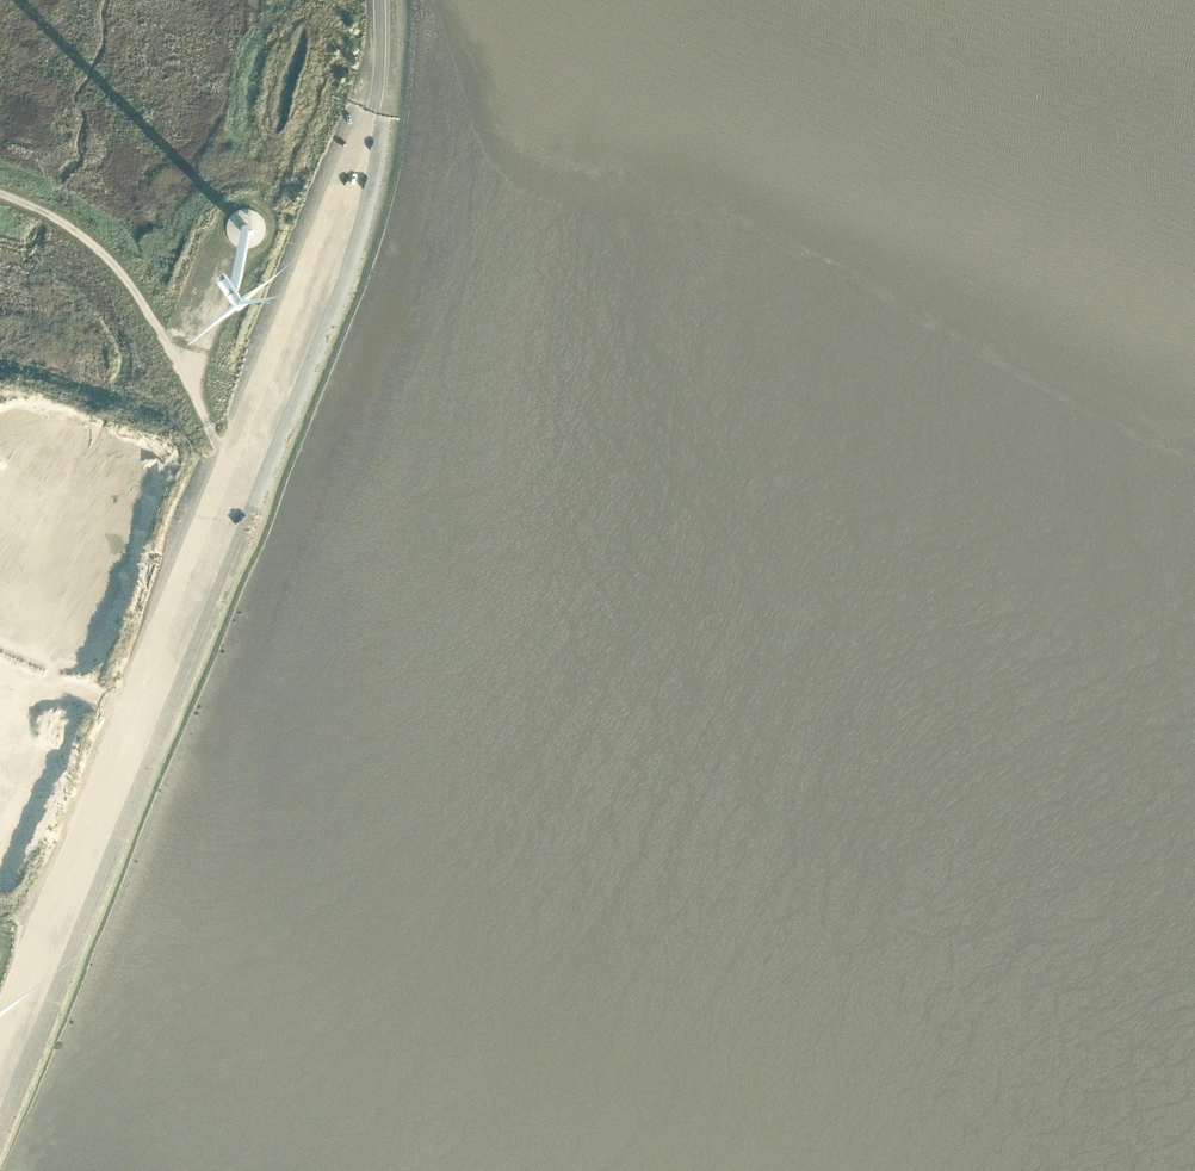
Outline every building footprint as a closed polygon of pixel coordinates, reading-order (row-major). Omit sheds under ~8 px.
[(241,226),(241,227),(241,228),(241,229),(242,230),(242,231),(243,231),(244,232),(245,232),(246,232),(247,232),(248,232),(249,231),(250,230),(250,229),(251,228),(251,227),(251,226),(250,225),(250,224),(249,223),(248,223),(247,222),(246,222),(245,222),(244,223),(243,223),(243,224),(242,224),(241,225),(241,226)]
